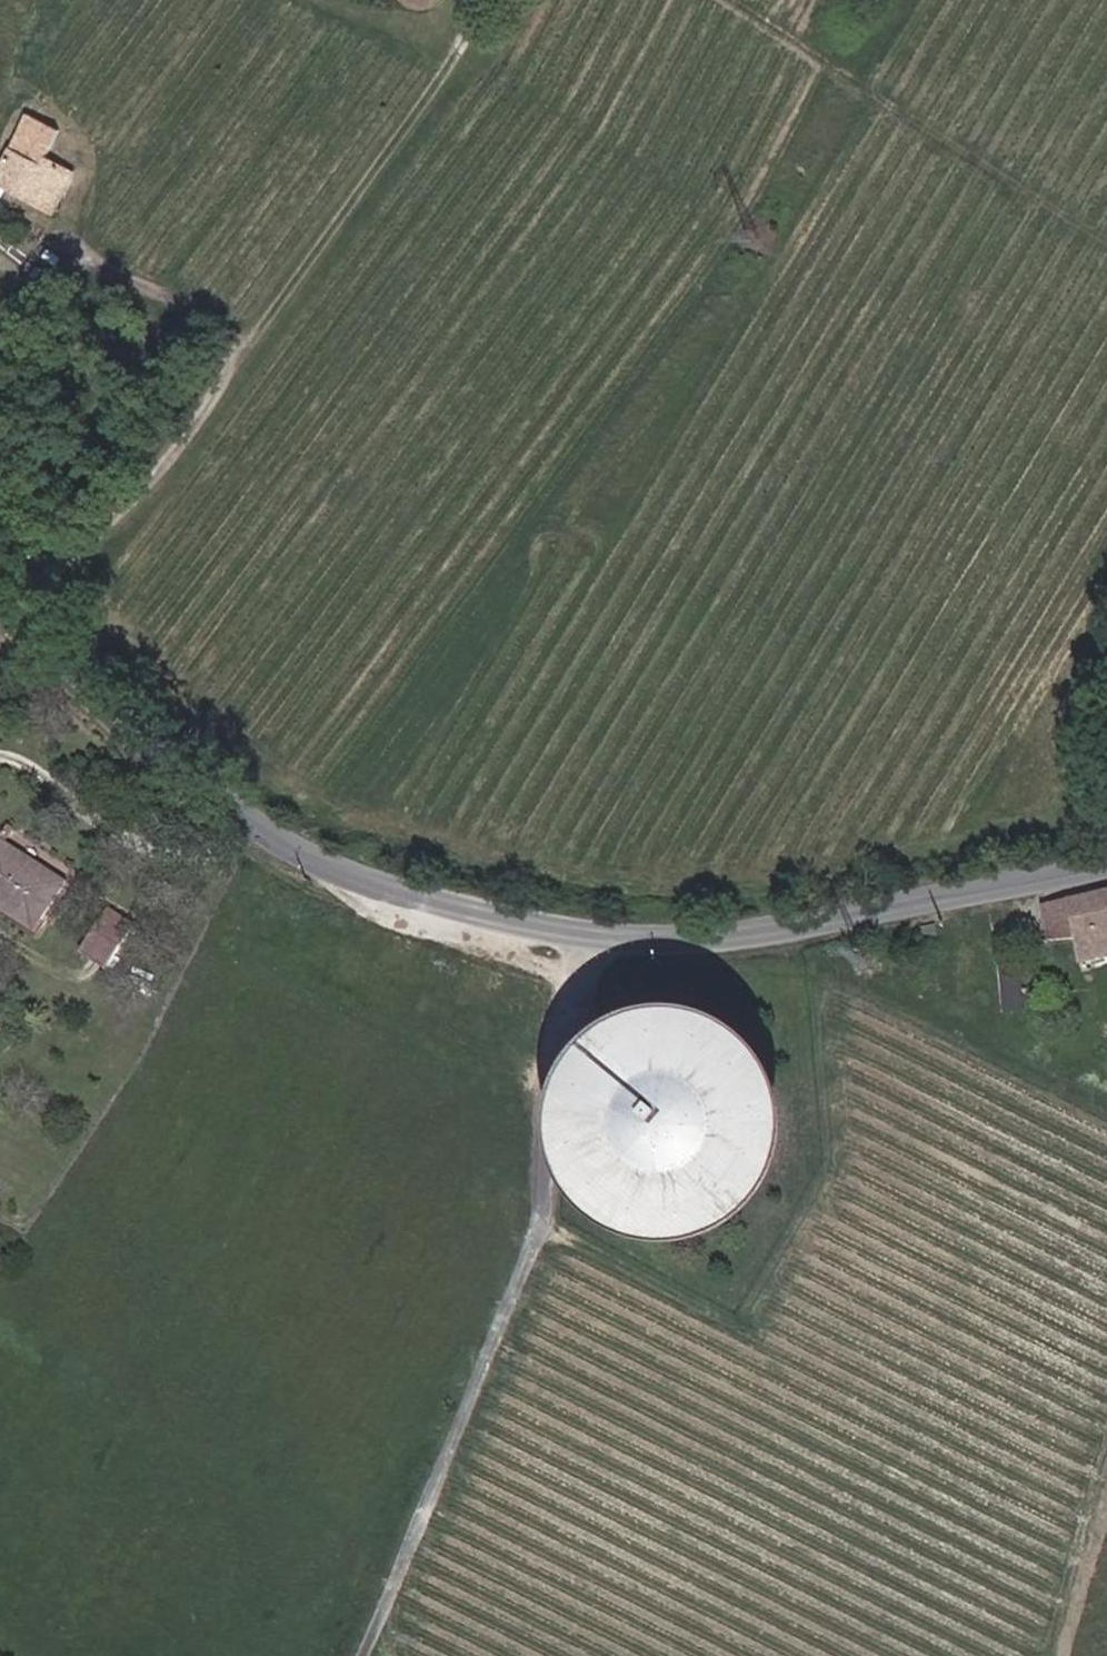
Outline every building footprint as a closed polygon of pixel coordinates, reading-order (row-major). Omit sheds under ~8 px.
[(79,220),(51,204),(61,182),(31,167),(9,214),(67,246),(79,220)] [(45,916),(0,888),(0,945),(18,957),(45,916)] [(1030,935),(1031,968),(1060,965),(1063,984),(1106,980),(1106,920),(1030,935)] [(85,998),(110,959),(87,944),(62,983),(85,998)] [(1003,977),(1006,1010),(1026,1009),(1023,975),(1003,977)] [(729,1195),(735,1173),(729,1155),(717,1143),(702,1137),(687,1139),(675,1144),(665,1155),(661,1167),(661,1184),(669,1198),(683,1208),(700,1212),(717,1206),(729,1195)]
